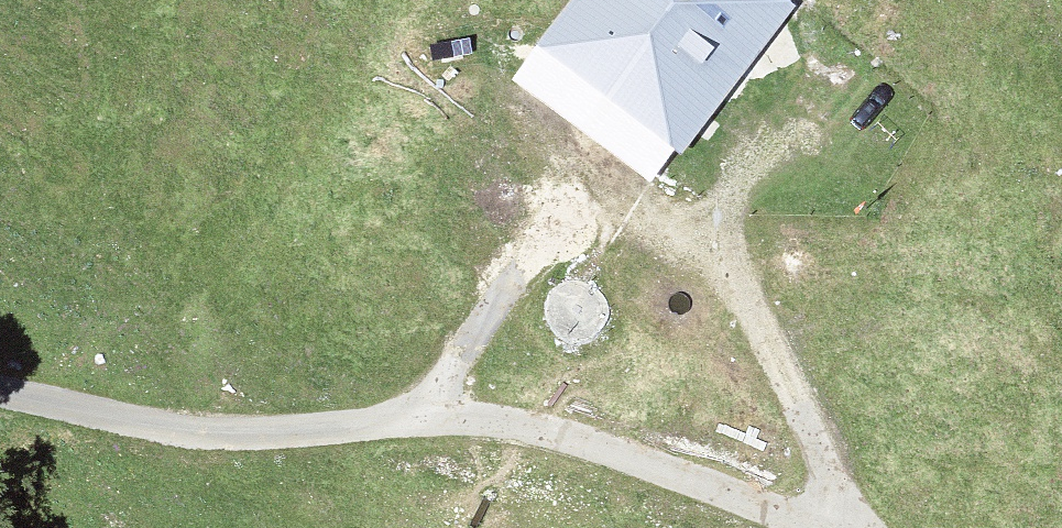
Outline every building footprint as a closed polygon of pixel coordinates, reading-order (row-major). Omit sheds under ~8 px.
[(528,81),(661,178),(783,13),(766,0),(588,0),(528,81)]
